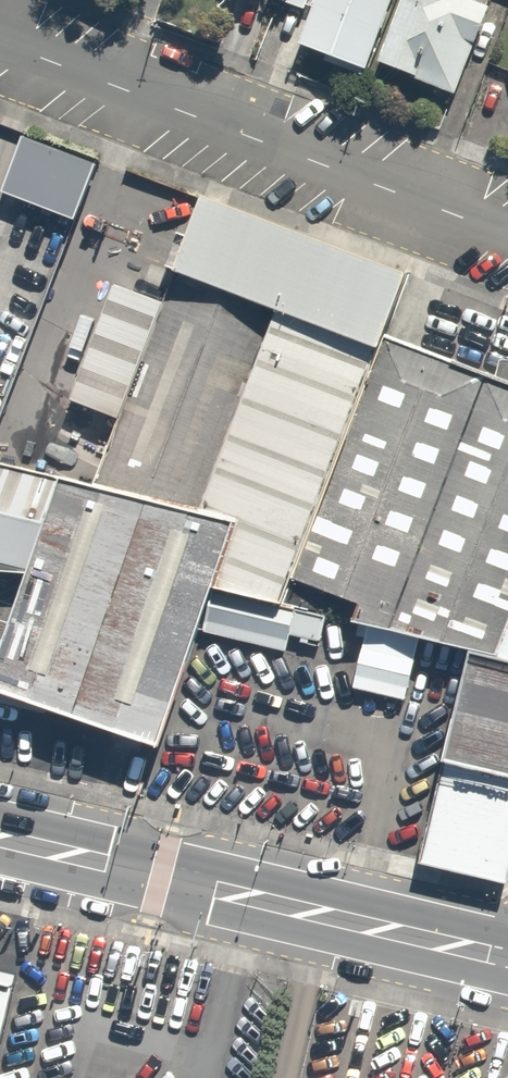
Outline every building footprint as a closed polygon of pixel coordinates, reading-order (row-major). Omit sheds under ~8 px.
[(389,0),(312,0),(295,46),(361,72),(389,0)] [(485,2),(481,0),(397,0),(375,61),(452,90),(485,2)] [(2,133),(0,138),(0,196),(45,214),(67,158),(2,133)] [(178,275),(382,352),(388,337),(412,278),(206,199),(192,239),(180,234),(167,269),(178,273),(178,275)] [(134,294),(91,278),(45,398),(88,414),(134,294)] [(243,322),(146,284),(72,472),(175,498),(243,322)] [(248,601),(346,348),(247,309),(243,322),(175,498),(172,504),(212,514),(187,585),(248,601)] [(501,658),(507,639),(507,382),(388,337),(382,352),(295,581),(363,607),(356,625),(501,658)] [(34,471),(32,479),(0,574),(0,696),(133,743),(187,585),(212,514),(172,504),(34,471)] [(0,471),(0,574),(32,479),(0,471)] [(439,653),(413,758),(507,782),(507,670),(439,653)] [(504,781),(413,758),(387,859),(479,882),(504,781)] [(11,983),(0,980),(0,1029),(11,983)]
